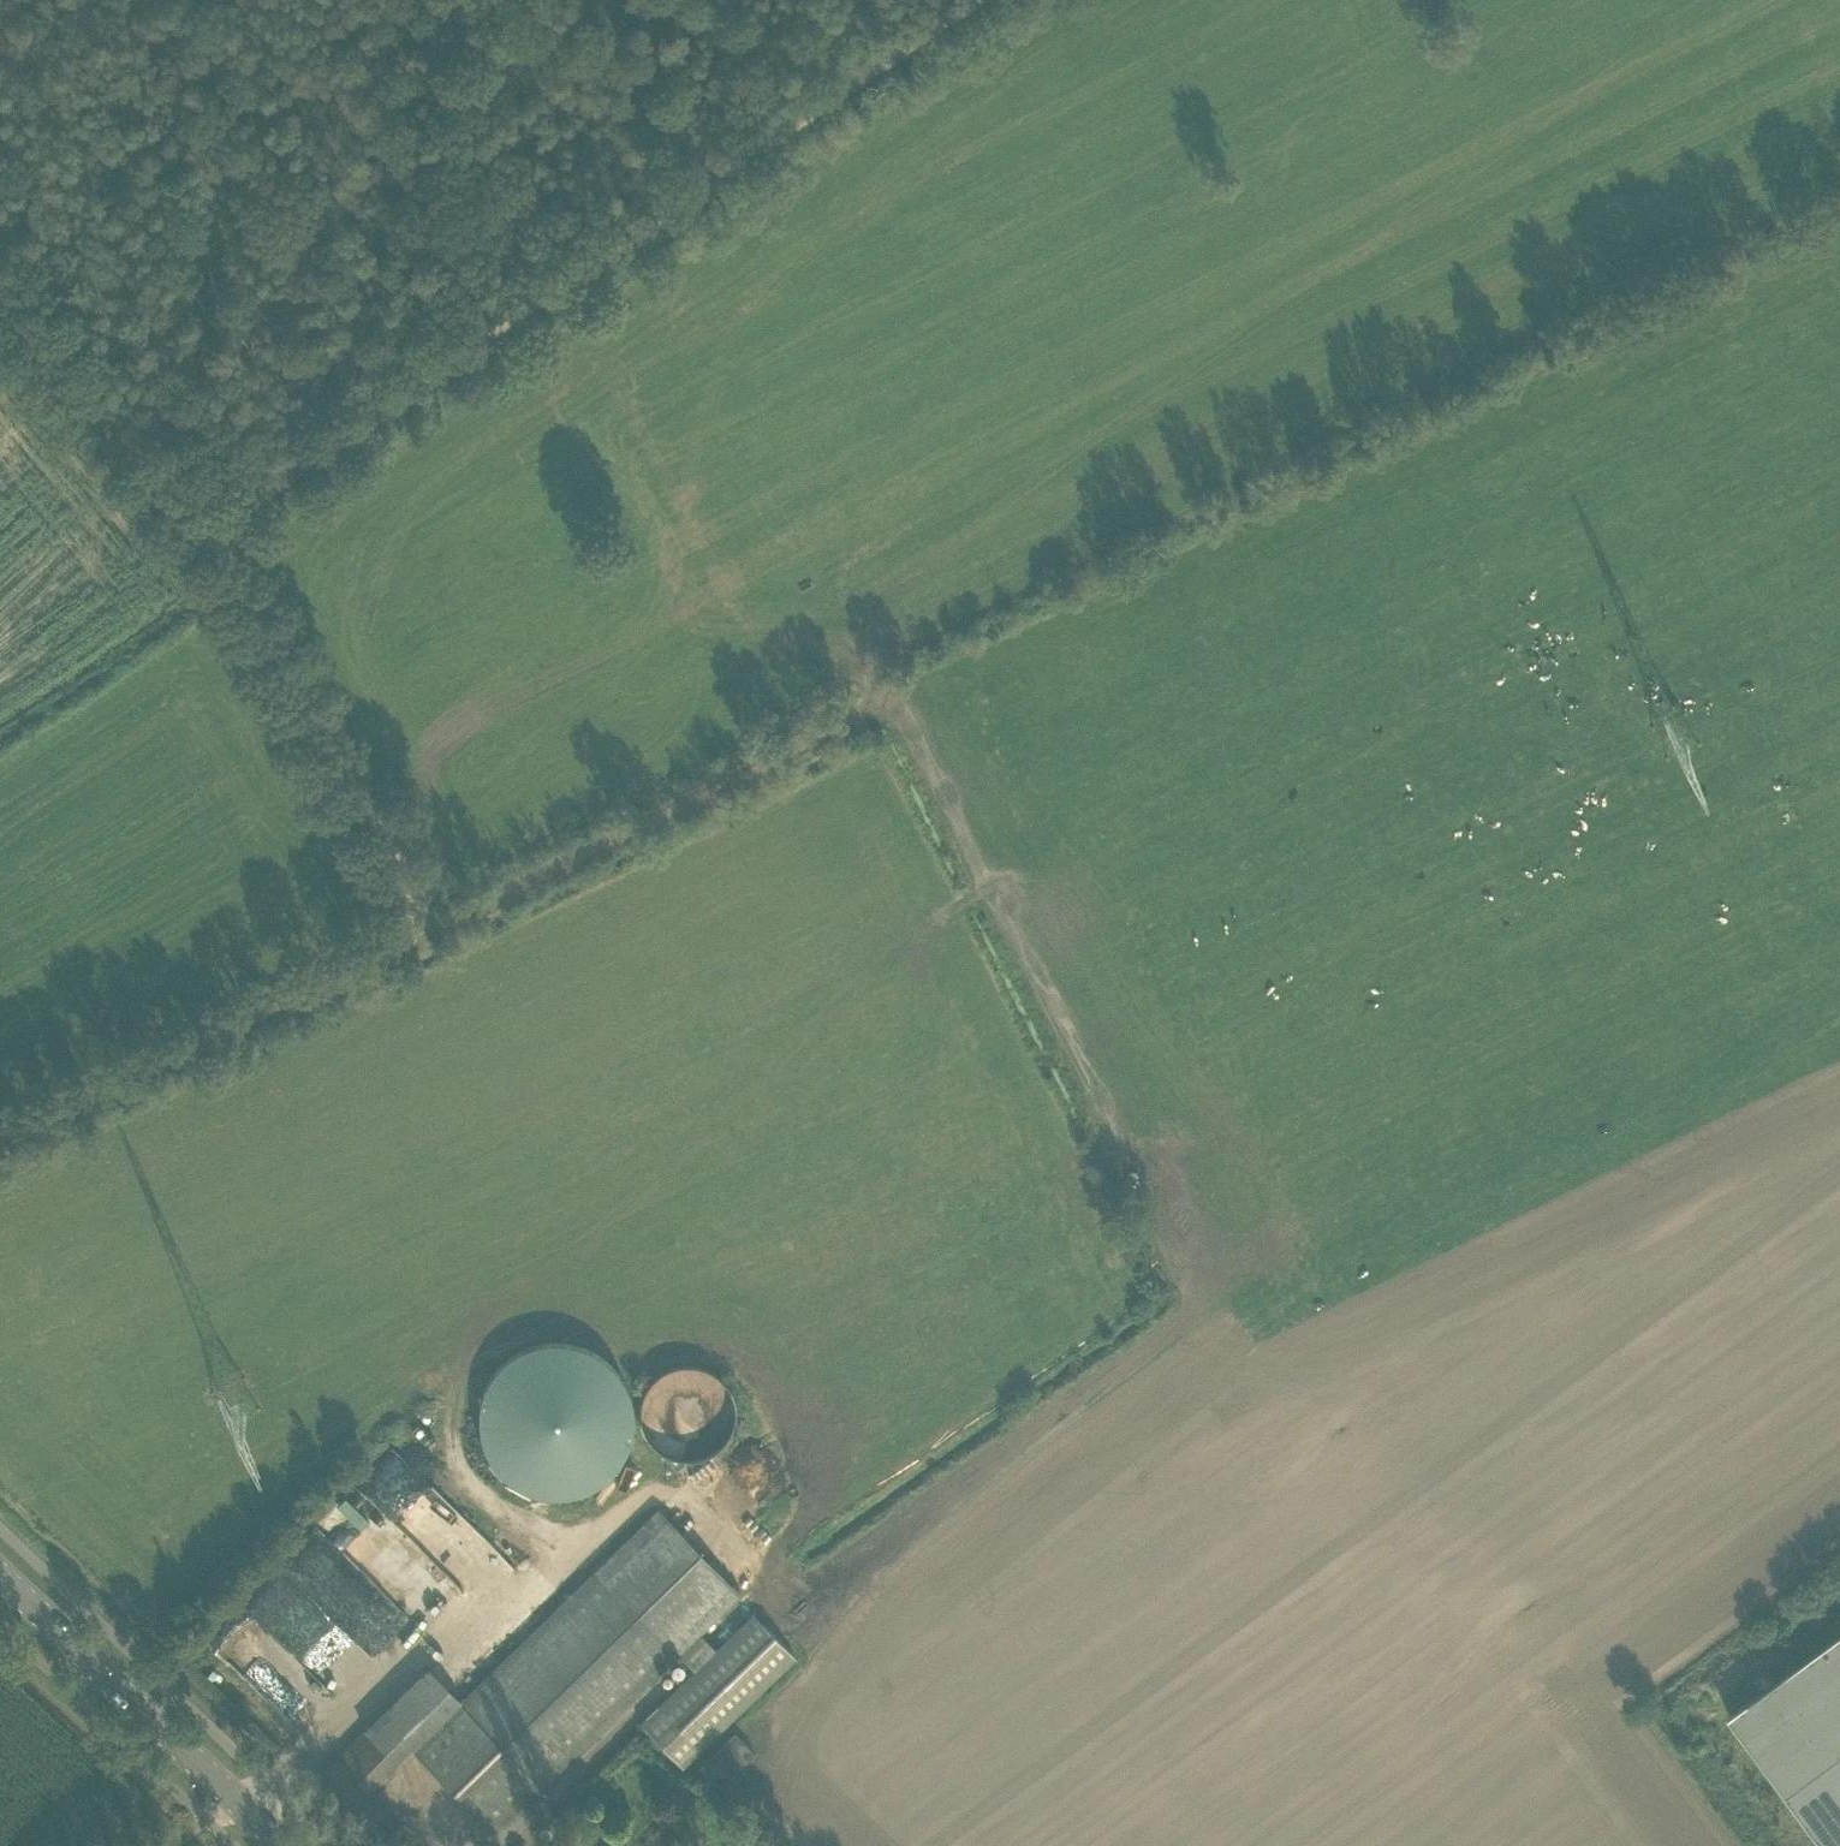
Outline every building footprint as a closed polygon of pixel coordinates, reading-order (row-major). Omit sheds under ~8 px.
[(479,1417),(481,1435),(489,1453),(500,1468),(515,1480),(532,1488),(551,1492),(570,1491),(589,1486),(605,1476),(619,1462),(629,1445),(635,1426),(635,1406),(631,1387),(622,1369),(608,1355),(592,1344),(573,1337),(555,1336),(538,1338),(521,1345),(506,1354),(494,1367),(485,1383),(480,1400),(479,1417)] [(643,1424),(649,1437),(660,1449),(675,1456),(691,1459),(707,1455),(721,1447),(731,1434),(736,1420),(737,1406),(734,1392),(726,1379),(715,1370),(701,1364),(687,1362),(673,1365),(660,1372),(650,1382),(643,1395),(641,1410),(643,1424)] [(457,1699),(411,1745),(495,1832),(513,1815),(683,1657),(695,1670),(714,1650),(697,1632),(737,1595),(658,1510),(457,1699)] [(289,1570),(253,1608),(292,1645),(328,1608),(289,1570)] [(714,1650),(695,1670),(639,1721),(681,1766),(796,1659),(752,1613),(714,1650)] [(1826,1643),(1839,1663),(1839,1633),(1826,1643)] [(1826,1643),(1728,1715),(1787,1795),(1826,1765),(1839,1755),(1839,1663),(1826,1643)] [(335,1754),(320,1769),(352,1802),(396,1758),(364,1725),(335,1754)] [(708,1758),(728,1779),(755,1753),(735,1732),(708,1758)] [(1826,1765),(1839,1784),(1839,1755),(1826,1765)] [(1826,1765),(1787,1795),(1825,1845),(1839,1845),(1839,1784),(1826,1765)]
